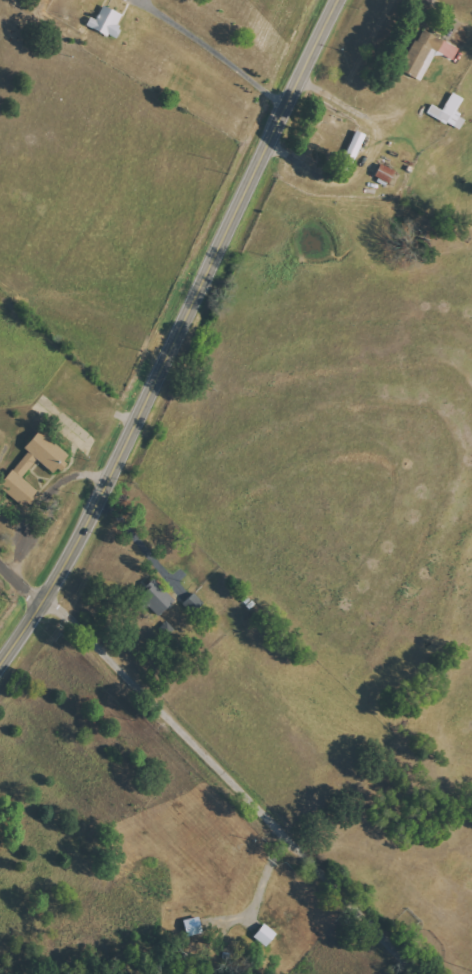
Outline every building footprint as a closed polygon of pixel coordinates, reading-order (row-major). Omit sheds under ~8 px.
[(116,40),(121,28),(118,26),(123,15),(103,6),(97,20),(91,17),(87,26),(116,40)] [(460,49),(421,30),(401,70),(422,81),(437,52),(454,61),(460,49)] [(463,98),(452,93),(445,111),(432,106),(428,116),(462,130),(467,118),(457,114),(463,98)] [(366,136),(356,132),(340,170),(349,174),(366,136)] [(390,184),(396,172),(381,165),(375,177),(390,184)] [(37,460),(55,474),(70,456),(39,430),(24,448),(28,452),(0,486),(0,487),(25,507),(38,490),(23,478),(37,460)] [(175,600),(154,580),(139,596),(160,615),(175,600)]
